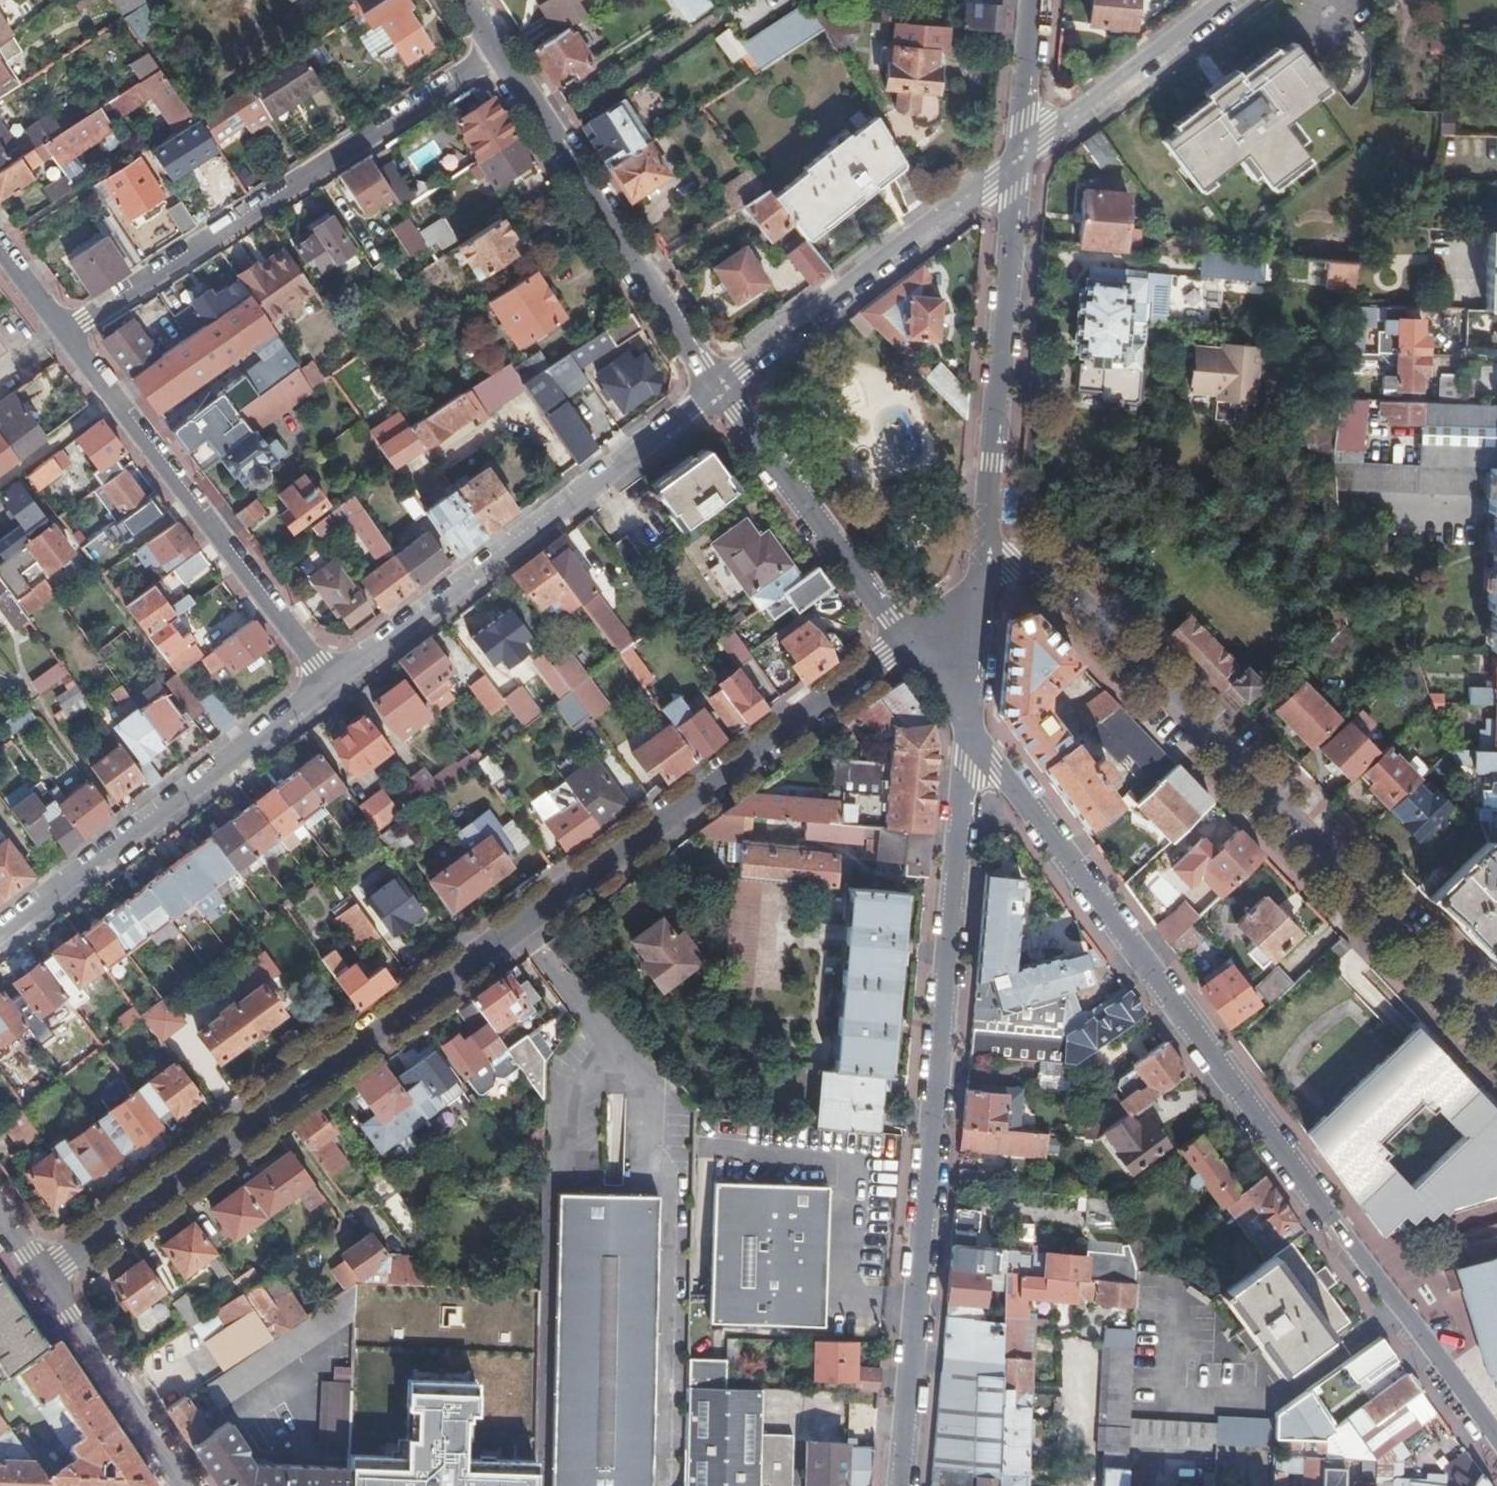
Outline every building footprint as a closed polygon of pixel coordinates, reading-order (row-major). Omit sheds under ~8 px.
[(92,0),(74,0),(80,8),(92,0)] [(148,2),(147,0),(111,0),(124,18),(148,2)] [(362,12),(380,0),(355,0),(362,12)] [(362,12),(371,27),(380,21),(393,43),(385,48),(397,66),(429,45),(406,10),(411,7),(406,0),(380,0),(362,12)] [(569,27),(587,16),(578,1),(579,0),(540,0),(539,2),(539,5),(558,34),(569,27)] [(712,4),(709,0),(674,0),(689,20),(712,4)] [(1136,0),(1091,0),(1090,23),(1134,27),(1136,0)] [(124,18),(144,46),(156,39),(167,12),(154,10),(148,2),(124,18)] [(761,69),(824,27),(812,13),(804,2),(742,44),(746,49),(757,64),(761,69)] [(965,27),(1002,30),(1004,6),(985,5),(985,6),(967,5),(965,27)] [(824,27),(841,55),(855,53),(854,37),(864,35),(859,17),(812,13),(824,27)] [(0,16),(0,46),(6,41),(14,36),(0,16)] [(944,52),(947,25),(904,21),(898,21),(895,47),(883,46),(881,65),(889,66),(888,88),(898,89),(898,110),(917,111),(916,126),(934,127),(943,120),(944,101),(937,92),(938,69),(933,69),(933,51),(944,52)] [(1432,52),(1445,52),(1446,27),(1446,24),(1433,24),(1432,52)] [(554,79),(559,87),(593,63),(569,27),(558,34),(534,50),(554,79)] [(742,44),(730,28),(721,34),(736,56),(746,49),(742,44)] [(15,57),(6,41),(0,46),(0,66),(15,57)] [(1209,106),(1161,143),(1198,191),(1244,155),(1270,191),(1308,163),(1281,126),(1327,90),(1291,43),(1242,80),(1236,71),(1219,84),(1203,96),(1209,106)] [(301,52),(251,84),(270,114),(321,82),(301,52)] [(133,63),(144,79),(160,69),(149,53),(133,63)] [(752,67),(756,72),(761,69),(757,64),(752,67)] [(160,69),(144,79),(145,81),(180,131),(185,127),(195,120),(160,69)] [(8,93),(14,90),(1,71),(0,72),(0,80),(8,93)] [(8,93),(0,80),(0,98),(8,93)] [(251,84),(199,118),(211,136),(228,124),(232,131),(245,123),(250,132),(272,118),(270,114),(251,84)] [(135,85),(124,92),(131,102),(141,94),(135,85)] [(518,136),(493,98),(456,122),(480,160),(518,136)] [(610,168),(648,143),(651,140),(624,100),(584,126),(598,149),(610,168)] [(60,133),(72,151),(112,125),(100,108),(64,131),(60,133)] [(1456,113),(1441,112),(1440,136),(1456,136),(1456,113)] [(38,148),(44,144),(60,133),(64,131),(52,113),(26,130),(38,148)] [(793,221),(807,239),(820,230),(818,226),(861,194),(864,197),(876,188),(873,184),(904,161),(879,118),(852,138),(850,135),(804,169),(806,172),(774,197),(793,221)] [(20,149),(0,120),(0,164),(20,149)] [(211,136),(215,142),(232,131),(228,124),(211,136)] [(180,131),(150,149),(166,173),(210,145),(199,130),(190,135),(185,127),(180,131)] [(430,132),(395,149),(406,171),(441,153),(430,132)] [(44,144),(58,162),(72,151),(60,133),(44,144)] [(1099,133),(1071,153),(1081,166),(1091,159),(1099,170),(1116,158),(1099,133)] [(518,136),(480,160),(479,161),(497,188),(535,162),(518,136)] [(610,168),(632,200),(669,175),(648,143),(610,168)] [(125,150),(128,155),(134,151),(131,146),(127,148),(125,150)] [(35,177),(30,170),(43,162),(35,150),(0,173),(0,201),(35,177)] [(344,173),(339,176),(362,211),(391,192),(368,157),(344,173)] [(138,158),(104,180),(129,219),(164,197),(138,158)] [(431,183),(435,189),(475,163),(472,158),(431,183)] [(44,191),(54,204),(75,190),(70,182),(73,181),(58,162),(48,169),(57,182),(44,191)] [(718,190),(732,213),(745,205),(768,189),(752,168),(718,190)] [(1084,192),(1079,244),(1123,248),(1125,234),(1134,235),(1135,222),(1125,221),(1128,196),(1119,195),(1120,182),(1087,180),(1087,192),(1084,192)] [(771,238),(793,221),(774,197),(768,189),(745,205),(771,238)] [(177,223),(185,235),(199,226),(185,205),(173,212),(179,222),(177,223)] [(409,206),(403,210),(407,217),(414,212),(409,206)] [(82,278),(93,295),(143,262),(110,212),(96,222),(104,234),(68,258),(73,265),(82,278)] [(317,233),(296,246),(306,262),(312,258),(321,271),(335,262),(336,263),(353,252),(331,218),(314,229),(317,233)] [(412,224),(423,241),(431,236),(420,219),(412,224)] [(501,220),(459,247),(478,277),(514,254),(506,241),(512,237),(501,220)] [(1496,311),(1496,231),(1489,231),(1484,311),(1496,311)] [(1173,238),(1161,244),(1170,257),(1182,250),(1173,238)] [(797,266),(812,286),(832,271),(807,239),(788,254),(797,266)] [(713,266),(736,303),(769,282),(746,247),(713,266)] [(264,269),(288,252),(285,248),(261,265),(264,269)] [(250,293),(268,321),(314,290),(288,252),(264,269),(261,265),(241,279),(250,293)] [(428,261),(434,257),(431,252),(425,256),(428,261)] [(1265,282),(1268,257),(1205,252),(1203,253),(1200,277),(1265,282)] [(1327,288),(1352,290),(1356,263),(1330,262),(1327,288)] [(77,281),(82,278),(73,265),(69,269),(77,281)] [(860,312),(875,327),(894,347),(907,337),(938,341),(941,299),(928,298),(930,275),(922,265),(860,312)] [(1079,297),(1077,319),(1147,324),(1167,326),(1170,275),(1147,274),(1146,280),(1126,278),(1127,270),(1091,268),(1090,281),(1086,282),(1085,297),(1079,297)] [(492,300),(489,302),(519,346),(564,317),(536,272),(498,297),(492,300)] [(207,324),(250,293),(241,279),(215,297),(210,290),(192,302),(194,305),(207,324)] [(487,293),(492,300),(498,297),(492,289),(487,293)] [(191,454),(203,470),(220,458),(255,432),(238,410),(281,380),(299,367),(268,321),(250,293),(207,324),(189,336),(159,357),(132,376),(158,411),(251,345),(264,363),(171,429),(191,454)] [(189,336),(207,324),(194,305),(176,317),(189,336)] [(1345,351),(1362,352),(1362,324),(1373,325),(1374,307),(1350,306),(1346,340),(1345,351)] [(860,312),(850,320),(864,336),(875,327),(860,312)] [(617,347),(644,329),(634,314),(606,332),(616,346),(617,347)] [(1398,354),(1426,355),(1427,337),(1421,337),(1422,320),(1396,318),(1396,320),(1384,319),(1384,332),(1378,331),(1377,353),(1398,354)] [(1147,324),(1077,319),(1076,340),(1081,341),(1080,356),(1082,356),(1082,365),(1079,365),(1077,391),(1100,393),(1100,399),(1104,403),(1135,405),(1140,401),(1142,369),(1139,368),(1141,345),(1145,345),(1147,324)] [(104,339),(132,376),(159,357),(131,320),(104,339)] [(571,355),(580,369),(616,346),(606,332),(571,355)] [(1259,346),(1235,344),(1235,350),(1222,349),(1196,347),(1192,393),(1218,395),(1218,401),(1254,404),(1259,346)] [(624,410),(656,387),(658,378),(637,348),(599,375),(624,410)] [(1362,352),(1345,351),(1342,373),(1359,374),(1359,371),(1363,366),(1373,367),(1378,369),(1378,375),(1382,375),(1381,395),(1399,395),(1399,389),(1418,390),(1419,373),(1425,373),(1426,355),(1398,354),(1377,353),(1362,352)] [(540,352),(514,369),(525,385),(551,367),(540,352)] [(906,360),(925,379),(931,372),(913,353),(906,360)] [(527,389),(578,465),(598,450),(563,400),(589,381),(580,369),(571,355),(551,367),(525,385),(524,385),(527,389)] [(514,397),(527,389),(524,385),(525,385),(514,369),(510,364),(497,372),(514,397)] [(925,379),(966,421),(968,393),(940,364),(931,372),(925,379)] [(1458,379),(1458,377),(1441,376),(1439,402),(1457,403),(1458,379)] [(1458,379),(1457,403),(1473,403),(1474,379),(1458,379)] [(296,402),(281,380),(238,410),(255,432),(296,402)] [(411,428),(425,447),(477,415),(463,394),(411,428)] [(19,459),(47,438),(26,410),(23,413),(11,397),(0,406),(0,434),(19,459)] [(1361,452),(1367,401),(1338,400),(1337,405),(1331,451),(1361,452)] [(1457,403),(1439,402),(1379,401),(1379,410),(1381,410),(1381,416),(1387,416),(1387,422),(1421,423),(1419,465),(1477,467),(1488,467),(1496,467),(1496,404),(1494,404),(1473,403),(1457,403)] [(389,411),(395,406),(393,402),(386,407),(389,411)] [(108,429),(102,421),(77,440),(99,469),(93,473),(102,486),(124,469),(115,458),(125,451),(108,429)] [(381,447),(394,466),(396,467),(423,448),(425,447),(411,428),(410,427),(381,447)] [(265,446),(255,432),(220,458),(234,476),(236,475),(243,485),(252,479),(254,482),(259,482),(264,478),(264,474),(262,471),(284,454),(274,440),(265,446)] [(19,459),(0,434),(0,472),(19,459)] [(679,532),(739,489),(728,473),(724,475),(707,452),(650,492),(679,532)] [(1330,639),(1342,627),(1345,624),(1334,490),(1332,463),(1331,455),(1319,457),(1333,621),(1322,631),(1330,639)] [(55,456),(28,477),(38,490),(70,466),(65,459),(60,462),(55,456)] [(1477,467),(1419,465),(1332,463),(1334,490),(1475,495),(1477,467)] [(1488,467),(1486,513),(1493,513),(1491,548),(1487,548),(1487,554),(1491,554),(1490,573),(1487,573),(1488,610),(1492,610),(1491,650),(1496,651),(1496,467),(1488,467)] [(124,469),(102,486),(124,515),(146,499),(124,469)] [(456,492),(486,535),(517,511),(488,469),(456,492)] [(280,514),(293,531),(328,504),(316,488),(314,489),(304,476),(280,494),(289,507),(280,514)] [(5,559),(51,524),(20,483),(2,496),(23,524),(0,542),(0,552),(5,559)] [(124,515),(97,534),(102,540),(107,536),(116,547),(169,508),(156,491),(146,499),(124,515)] [(427,512),(458,556),(486,535),(456,492),(427,512)] [(313,528),(322,541),(334,532),(338,524),(348,517),(377,559),(384,555),(386,557),(397,556),(354,496),(313,528)] [(237,515),(246,527),(265,513),(256,500),(237,515)] [(764,606),(800,580),(766,533),(757,540),(744,521),(711,544),(759,610),(764,606)] [(178,522),(147,544),(160,564),(166,560),(171,566),(198,547),(190,536),(178,522)] [(16,601),(33,589),(22,573),(39,560),(48,571),(73,553),(51,524),(5,559),(0,563),(0,579),(16,601)] [(427,533),(397,556),(418,586),(438,571),(449,562),(427,533)] [(563,536),(542,552),(579,601),(594,590),(566,551),(571,547),(563,536)] [(211,564),(201,552),(174,571),(183,584),(211,564)] [(518,570),(513,574),(538,608),(555,596),(566,611),(579,601),(542,552),(518,570)] [(375,598),(385,611),(403,597),(418,586),(397,556),(363,581),(367,587),(375,598)] [(349,625),(372,609),(337,560),(311,579),(338,616),(341,614),(349,625)] [(708,568),(726,595),(737,587),(720,560),(708,568)] [(832,587),(818,567),(800,580),(764,606),(771,617),(777,617),(792,606),(796,612),(832,587)] [(111,570),(103,576),(126,606),(133,601),(111,570)] [(16,629),(29,620),(26,615),(16,601),(0,579),(0,609),(16,629)] [(16,601),(26,615),(35,608),(36,609),(48,600),(47,599),(55,593),(45,580),(33,589),(16,601)] [(133,601),(126,606),(149,637),(168,624),(176,617),(183,612),(185,613),(197,604),(196,603),(190,595),(162,616),(150,600),(160,593),(155,585),(133,601)] [(372,600),(375,598),(367,587),(364,589),(372,600)] [(594,590),(579,601),(619,654),(629,646),(634,643),(594,590)] [(555,596),(538,608),(536,609),(544,619),(557,620),(567,613),(566,611),(555,596)] [(529,635),(509,609),(470,639),(490,664),(500,656),(520,642),(529,635)] [(1046,692),(1077,661),(1032,614),(1008,624),(1008,636),(1000,714),(1039,767),(1069,744),(1043,709),(1046,692)] [(176,617),(168,624),(180,639),(188,633),(176,617)] [(1208,673),(1224,689),(1228,684),(1244,701),(1261,685),(1246,668),(1241,672),(1188,619),(1171,635),(1208,673)] [(271,644),(254,621),(204,657),(215,671),(226,663),(233,672),(245,663),(250,670),(264,661),(258,654),(271,644)] [(149,637),(178,674),(179,676),(204,657),(194,643),(196,641),(189,632),(188,633),(180,639),(168,624),(149,637)] [(824,666),(845,651),(832,634),(827,634),(817,641),(804,624),(781,642),(786,649),(782,652),(803,681),(824,666)] [(1330,639),(1320,649),(1332,659),(1352,638),(1342,627),(1330,639)] [(751,656),(732,629),(719,640),(738,666),(751,656)] [(423,643),(399,661),(429,701),(449,686),(444,678),(453,671),(429,639),(423,643)] [(110,642),(98,651),(104,660),(116,651),(110,642)] [(520,642),(500,656),(506,665),(526,650),(520,642)] [(786,649),(781,642),(776,644),(782,652),(786,649)] [(629,646),(619,654),(640,682),(643,686),(653,678),(629,646)] [(1413,652),(1405,660),(1409,664),(1415,658),(1413,652)] [(552,667),(542,653),(533,661),(561,698),(570,691),(552,667)] [(640,682),(619,654),(586,679),(570,691),(589,716),(591,718),(640,682)] [(567,655),(552,667),(570,691),(586,679),(567,655)] [(1496,661),(1496,662),(1495,689),(1469,689),(1469,705),(1496,706),(1496,657),(1496,661)] [(57,665),(32,683),(39,692),(63,674),(57,665)] [(492,687),(478,667),(466,676),(481,696),(492,687)] [(178,674),(166,684),(193,720),(205,711),(204,710),(179,676),(178,674)] [(89,702),(70,676),(63,681),(69,689),(57,698),(70,715),(89,702)] [(746,723),(763,710),(755,699),(756,697),(740,676),(732,682),(729,677),(717,685),(721,690),(746,723)] [(402,682),(374,703),(400,737),(429,716),(402,682)] [(140,710),(165,744),(188,726),(157,683),(133,700),(140,710)] [(868,732),(893,728),(931,723),(902,683),(856,716),(868,732)] [(132,698),(122,685),(114,691),(123,704),(132,698)] [(1336,719),(1302,685),(1276,710),(1310,746),(1336,719)] [(518,687),(502,699),(523,727),(539,715),(518,687)] [(733,733),(746,723),(721,690),(709,698),(723,717),(723,719),(733,733)] [(570,691),(561,698),(554,704),(572,729),(589,716),(570,691)] [(1120,706),(1106,691),(1077,713),(1085,725),(1077,731),(1080,736),(1087,730),(1120,706)] [(1432,704),(1443,704),(1443,695),(1429,695),(1432,704)] [(650,716),(660,709),(651,697),(641,704),(650,716)] [(204,710),(205,711),(223,733),(235,724),(217,700),(204,710)] [(697,759),(723,740),(701,710),(691,717),(682,704),(672,701),(660,709),(660,710),(671,724),(697,759)] [(1428,722),(1437,715),(1432,704),(1421,715),(1428,722)] [(1443,715),(1443,704),(1432,704),(1437,715),(1443,715)] [(2,726),(10,736),(36,716),(28,706),(2,726)] [(1166,755),(1120,706),(1087,730),(1118,762),(1126,754),(1146,774),(1166,755)] [(1358,706),(1323,739),(1327,743),(1320,750),(1348,778),(1375,752),(1347,724),(1362,710),(1358,706)] [(1496,706),(1495,720),(1485,720),(1485,730),(1479,730),(1479,751),(1496,752),(1496,706)] [(144,778),(150,787),(160,779),(146,759),(165,744),(140,710),(116,728),(141,761),(135,766),(144,778)] [(390,750),(365,715),(349,727),(347,725),(331,737),(358,774),(390,750)] [(826,822),(863,826),(869,826),(929,831),(935,768),(937,746),(931,723),(893,728),(890,763),(836,758),(831,807),(827,807),(826,822)] [(674,776),(697,759),(671,724),(631,753),(647,774),(655,768),(666,782),(674,776)] [(12,739),(6,745),(9,748),(15,744),(12,739)] [(1099,780),(1089,766),(1071,742),(1069,744),(1039,767),(1060,796),(1084,829),(1117,804),(1117,803),(1099,780)] [(135,766),(121,746),(91,768),(114,800),(144,778),(135,766)] [(1415,784),(1419,781),(1387,748),(1357,776),(1390,809),(1415,784)] [(1479,751),(1451,751),(1456,766),(1473,766),(1474,772),(1477,774),(1485,773),(1488,771),(1490,771),(1489,791),(1481,791),(1480,809),(1473,809),(1485,844),(1496,844),(1496,752),(1479,751)] [(319,754),(297,771),(322,805),(344,788),(319,754)] [(487,754),(475,764),(492,786),(505,777),(487,754)] [(1191,780),(1166,755),(1146,774),(1127,793),(1171,839),(1210,801),(1191,780)] [(423,769),(411,778),(427,800),(461,774),(475,764),(470,756),(434,783),(423,769)] [(1089,766),(1099,780),(1110,772),(1100,758),(1089,766)] [(600,830),(630,809),(595,761),(565,783),(600,830)] [(297,771),(276,787),(301,821),(322,805),(297,771)] [(50,792),(84,839),(114,816),(89,781),(66,799),(57,787),(50,792)] [(579,846),(600,830),(565,783),(564,782),(547,795),(560,813),(546,824),(568,853),(579,846)] [(52,831),(67,852),(84,839),(50,792),(43,783),(32,791),(35,795),(12,812),(32,839),(48,826),(52,831)] [(1415,784),(1390,809),(1403,822),(1402,824),(1417,839),(1449,808),(1434,792),(1428,797),(1415,784)] [(276,787),(254,803),(279,837),(288,849),(310,833),(301,821),(276,787)] [(381,791),(359,808),(375,829),(397,813),(381,791)] [(723,814),(751,816),(760,817),(806,821),(826,822),(827,807),(742,799),(723,814)] [(254,803),(232,820),(258,853),(279,837),(254,803)] [(723,814),(704,827),(750,831),(751,816),(723,814)] [(760,817),(751,816),(750,831),(758,832),(760,817)] [(232,820),(210,837),(235,871),(258,853),(232,820)] [(826,822),(806,821),(805,837),(826,838),(826,840),(862,843),(863,826),(826,822)] [(398,823),(380,836),(395,856),(413,844),(398,823)] [(32,839),(35,844),(52,831),(48,826),(32,839)] [(929,831),(869,826),(868,833),(868,839),(866,858),(898,860),(898,867),(904,868),(904,873),(925,874),(927,858),(929,831)] [(1262,855),(1238,830),(1202,866),(1226,891),(1262,855)] [(210,837),(189,853),(214,887),(235,871),(210,837)] [(467,853),(490,883),(512,867),(489,837),(467,853)] [(739,868),(738,879),(760,881),(799,884),(800,873),(805,874),(805,885),(835,887),(836,855),(747,848),(748,842),(731,841),(729,867),(739,868)] [(3,900),(34,878),(7,842),(0,847),(0,896),(3,900)] [(1485,844),(1451,878),(1434,893),(1462,922),(1458,927),(1489,959),(1492,956),(1493,957),(1496,953),(1496,844),(1485,844)] [(189,853),(167,870),(192,903),(214,887),(189,853)] [(466,901),(490,883),(467,853),(431,881),(450,907),(463,898),(466,901)] [(1416,889),(1428,901),(1434,893),(1451,878),(1439,866),(1416,889)] [(167,870),(145,886),(171,920),(192,903),(167,870)] [(1022,878),(985,875),(984,892),(978,953),(977,967),(969,1055),(1039,1060),(1072,1064),(1143,1012),(1123,985),(1088,1011),(1082,1010),(1079,1012),(1078,1019),(1062,1031),(1064,988),(1070,986),(1070,984),(1089,978),(1082,949),(1014,968),(1022,878)] [(404,919),(419,908),(396,877),(367,899),(394,935),(408,924),(404,919)] [(738,879),(731,879),(722,987),(751,989),(760,881),(738,879)] [(1198,918),(1217,899),(1203,885),(1178,912),(1191,925),(1198,918)] [(145,886),(124,902),(150,936),(156,944),(168,935),(170,939),(180,932),(171,920),(145,886)] [(903,893),(849,888),(834,1069),(882,1074),(886,1074),(890,1033),(898,951),(903,893)] [(359,952),(380,936),(350,896),(335,908),(340,916),(335,920),(359,952)] [(1265,897),(1236,924),(1256,946),(1249,953),(1262,967),(1270,960),(1271,961),(1300,933),(1265,897)] [(124,902),(102,919),(128,953),(150,936),(124,902)] [(424,913),(419,908),(404,919),(408,924),(424,913)] [(1178,912),(1155,926),(1169,946),(1191,925),(1178,912)] [(81,935),(104,967),(106,969),(128,953),(102,919),(81,935)] [(695,960),(700,957),(682,933),(675,938),(661,919),(632,941),(646,960),(641,963),(666,996),(702,968),(695,960)] [(1191,925),(1169,946),(1179,959),(1201,937),(1191,925)] [(47,973),(65,997),(78,985),(79,986),(104,967),(81,935),(79,934),(54,952),(61,962),(47,973)] [(1349,946),(1340,937),(1326,952),(1334,961),(1349,946)] [(1106,962),(1094,946),(1087,948),(1092,965),(1106,962)] [(382,990),(393,982),(381,967),(371,975),(360,961),(347,970),(333,952),(323,959),(359,1007),(382,990)] [(706,965),(700,957),(695,960),(702,968),(706,965)] [(1200,988),(1227,1025),(1258,1002),(1228,960),(1203,978),(1206,984),(1200,988)] [(47,973),(40,963),(15,982),(40,1016),(65,997),(47,973)] [(506,974),(471,1000),(487,1022),(493,1030),(513,1016),(518,1021),(533,1010),(529,1004),(539,997),(516,967),(506,974)] [(1276,968),(1255,987),(1269,1006),(1292,984),(1276,968)] [(221,1017),(199,1033),(221,1061),(284,1015),(263,987),(237,1005),(235,1003),(219,1014),(221,1017)] [(0,993),(0,1045),(25,1026),(0,993)] [(169,996),(163,1000),(142,1016),(149,1026),(177,1005),(169,996)] [(120,1019),(127,1028),(142,1016),(135,1007),(120,1019)] [(1417,1018),(1410,1025),(1414,1029),(1496,1116),(1496,1102),(1442,1044),(1417,1018)] [(493,1030),(487,1022),(461,1041),(456,1035),(442,1045),(477,1094),(482,1095),(494,1087),(489,1080),(495,1074),(496,1072),(498,1076),(504,1077),(510,1073),(511,1068),(509,1064),(515,1060),(511,1054),(493,1030)] [(156,1035),(167,1049),(180,1039),(170,1025),(156,1035)] [(1496,1189),(1496,1116),(1414,1029),(1396,1046),(1402,1054),(1385,1070),(1378,1063),(1341,1098),(1347,1105),(1331,1122),(1324,1115),(1306,1133),(1353,1197),(1357,1203),(1374,1227),(1455,1202),(1496,1189)] [(515,1060),(544,1100),(545,1060),(551,1052),(540,1037),(534,1041),(532,1039),(511,1054),(515,1060)] [(57,1041),(44,1051),(63,1077),(77,1066),(57,1041)] [(1186,1071),(1164,1041),(1132,1065),(1147,1086),(1138,1092),(1135,1090),(1084,1126),(1086,1137),(1095,1138),(1104,1131),(1127,1114),(1186,1071)] [(1402,1054),(1396,1046),(1378,1063),(1385,1070),(1402,1054)] [(395,1081),(423,1120),(442,1105),(444,1108),(463,1093),(433,1052),(395,1081)] [(1072,1064),(1039,1060),(1038,1091),(1079,1095),(1072,1064)] [(177,1063),(136,1093),(153,1117),(169,1105),(174,1112),(176,1114),(202,1095),(177,1063)] [(360,1081),(353,1086),(376,1117),(362,1128),(380,1152),(423,1120),(395,1081),(383,1065),(360,1081)] [(827,1069),(822,1128),(876,1133),(882,1074),(834,1069),(827,1069)] [(1006,1093),(966,1089),(963,1125),(1018,1131),(1019,1111),(1005,1110),(1006,1093)] [(153,1117),(136,1093),(110,1112),(134,1144),(160,1126),(158,1124),(153,1117)] [(1347,1105),(1341,1098),(1324,1115),(1331,1122),(1347,1105)] [(158,1124),(174,1112),(169,1105),(153,1117),(158,1124)] [(21,1108),(1,1123),(11,1137),(30,1122),(21,1108)] [(309,1119),(293,1131),(328,1177),(347,1163),(328,1137),(334,1133),(318,1112),(309,1119)] [(1137,1126),(1127,1114),(1104,1131),(1119,1151),(1116,1152),(1130,1172),(1167,1145),(1152,1125),(1142,1133),(1137,1126)] [(1147,1118),(1137,1126),(1142,1133),(1152,1125),(1147,1118)] [(30,1122),(11,1137),(19,1148),(38,1134),(30,1122)] [(77,1186),(78,1188),(94,1176),(93,1174),(118,1156),(94,1123),(69,1142),(63,1135),(48,1146),(53,1154),(77,1186)] [(1018,1131),(963,1125),(961,1148),(1047,1156),(1049,1134),(1018,1131)] [(1231,1177),(1200,1135),(1179,1151),(1188,1163),(1182,1168),(1188,1177),(1188,1182),(1192,1187),(1196,1186),(1203,1182),(1221,1207),(1223,1206),(1263,1176),(1253,1162),(1231,1177)] [(242,1189),(263,1216),(281,1203),(299,1189),(312,1207),(323,1198),(290,1152),(260,1173),(261,1175),(242,1189)] [(52,1205),(77,1186),(53,1154),(28,1171),(52,1205)] [(959,1170),(958,1186),(989,1188),(990,1172),(959,1170)] [(1286,1207),(1263,1176),(1223,1206),(1232,1218),(1245,1208),(1251,1204),(1258,1214),(1252,1218),(1252,1222),(1255,1226),(1259,1227),(1264,1223),(1273,1236),(1256,1249),(1265,1261),(1292,1242),(1305,1233),(1286,1207)] [(829,1186),(717,1182),(711,1320),(824,1325),(829,1186)] [(242,1189),(242,1187),(213,1209),(233,1237),(263,1216),(242,1189)] [(1455,1202),(1374,1227),(1381,1235),(1496,1200),(1496,1189),(1455,1202)] [(659,1196),(560,1194),(555,1485),(654,1485),(659,1196)] [(1251,1204),(1245,1208),(1252,1218),(1258,1214),(1251,1204)] [(989,1271),(1007,1272),(1040,1275),(1040,1270),(1032,1269),(1032,1251),(984,1247),(984,1243),(983,1240),(982,1238),(977,1236),(979,1212),(955,1210),(954,1220),(950,1268),(989,1271)] [(213,1253),(192,1224),(162,1245),(184,1274),(213,1253)] [(1457,1269),(1496,1256),(1496,1226),(1449,1241),(1457,1269)] [(387,1254),(371,1234),(343,1255),(347,1261),(341,1265),(351,1279),(358,1274),(362,1275),(370,1268),(386,1270),(387,1254)] [(1316,1275),(1292,1242),(1265,1261),(1219,1293),(1244,1328),(1237,1335),(1244,1344),(1251,1354),(1259,1348),(1279,1375),(1352,1323),(1329,1292),(1337,1285),(1327,1272),(1325,1268),(1316,1275)] [(1040,1275),(1085,1279),(1087,1255),(1086,1255),(1038,1251),(1038,1246),(1032,1246),(1032,1251),(1032,1269),(1040,1270),(1040,1275)] [(1137,1270),(1131,1254),(1087,1249),(1087,1255),(1085,1279),(1137,1283),(1137,1270)] [(1457,1269),(1445,1272),(1452,1295),(1464,1292),(1480,1344),(1491,1377),(1496,1375),(1496,1380),(1496,1256),(1457,1269)] [(162,1290),(141,1261),(112,1282),(134,1312),(162,1290)] [(422,1286),(423,1264),(393,1262),(392,1285),(404,1285),(422,1286)] [(351,1279),(341,1265),(332,1271),(343,1286),(351,1279)] [(949,1289),(946,1318),(985,1322),(989,1271),(950,1268),(949,1289)] [(1137,1283),(1085,1279),(1040,1275),(1007,1272),(1005,1324),(1000,1485),(1027,1485),(1030,1392),(1022,1392),(1022,1370),(1025,1319),(1026,1318),(1026,1303),(1038,1299),(1077,1302),(1077,1308),(1082,1309),(1083,1298),(1095,1299),(1095,1303),(1135,1305),(1136,1299),(1137,1283)] [(203,1320),(190,1329),(220,1375),(306,1317),(292,1295),(275,1306),(260,1282),(203,1320)] [(46,1354),(0,1284),(0,1378),(4,1384),(15,1376),(46,1354)] [(220,1375),(203,1386),(219,1411),(353,1320),(353,1315),(355,1284),(306,1317),(220,1375)] [(172,1303),(190,1329),(203,1320),(185,1294),(172,1303)] [(1005,1324),(985,1322),(946,1318),(941,1376),(937,1426),(932,1485),(1000,1485),(1005,1324)] [(1129,1446),(1130,1416),(1135,1331),(1107,1329),(1107,1346),(1104,1346),(1099,1451),(1105,1451),(1104,1485),(1127,1485),(1129,1446)] [(1394,1354),(1383,1338),(1343,1366),(1350,1375),(1345,1379),(1350,1385),(1394,1354)] [(488,1339),(489,1433),(517,1433),(516,1368),(523,1368),(523,1339),(488,1339)] [(879,1391),(881,1369),(855,1367),(856,1341),(816,1339),(815,1377),(824,1378),(824,1384),(852,1385),(852,1391),(879,1391)] [(58,1344),(46,1354),(15,1376),(42,1417),(48,1413),(45,1408),(54,1402),(81,1441),(70,1449),(70,1454),(75,1462),(46,1481),(49,1485),(151,1485),(114,1430),(58,1344)] [(689,1359),(686,1485),(761,1485),(762,1433),(763,1388),(727,1388),(727,1359),(689,1359)] [(351,1408),(352,1369),(337,1368),(336,1382),(324,1382),(321,1447),(349,1448),(351,1408)] [(1425,1396),(1409,1374),(1346,1419),(1359,1436),(1403,1404),(1408,1413),(1416,1407),(1415,1404),(1425,1396)] [(348,1485),(533,1485),(533,1460),(471,1459),(472,1417),(477,1417),(477,1382),(405,1380),(404,1453),(349,1452),(348,1468),(348,1485)] [(0,1419),(16,1406),(1,1386),(0,1387),(0,1419)] [(1333,1429),(1308,1391),(1275,1416),(1275,1438),(1286,1439),(1286,1447),(1301,1447),(1301,1439),(1324,1440),(1324,1435),(1333,1429)] [(167,1410),(193,1449),(218,1485),(348,1485),(348,1468),(267,1465),(267,1461),(250,1460),(245,1454),(245,1447),(228,1421),(223,1424),(218,1416),(205,1425),(186,1396),(167,1410)] [(48,1413),(42,1417),(67,1452),(70,1449),(81,1441),(54,1402),(45,1408),(48,1413)] [(1130,1416),(1129,1446),(1207,1450),(1208,1416),(1130,1416)] [(1270,1419),(1216,1417),(1215,1445),(1270,1446),(1270,1419)] [(46,1481),(0,1419),(0,1485),(49,1485),(46,1481)] [(1346,1419),(1333,1429),(1324,1435),(1324,1440),(1324,1458),(1340,1458),(1374,1458),(1359,1436),(1346,1419)] [(762,1433),(761,1485),(791,1485),(793,1434),(762,1433)] [(874,1446),(857,1445),(857,1440),(847,1440),(847,1443),(846,1485),(871,1485),(874,1446)] [(1400,1441),(1376,1459),(1375,1482),(1375,1485),(1395,1485),(1395,1484),(1394,1484),(1393,1479),(1401,1473),(1402,1459),(1409,1453),(1400,1441)] [(847,1443),(807,1442),(806,1485),(846,1485),(847,1443)] [(1465,1451),(1458,1457),(1460,1460),(1448,1469),(1447,1476),(1430,1475),(1430,1481),(1401,1480),(1401,1485),(1491,1485),(1465,1451)] [(1286,1472),(1297,1473),(1297,1457),(1274,1456),(1273,1485),(1285,1485),(1286,1472)] [(1324,1458),(1305,1458),(1304,1485),(1323,1485),(1324,1458)] [(1324,1458),(1323,1485),(1339,1485),(1340,1458),(1324,1458)] [(1214,1475),(1203,1474),(1202,1485),(1214,1485),(1214,1475)]
